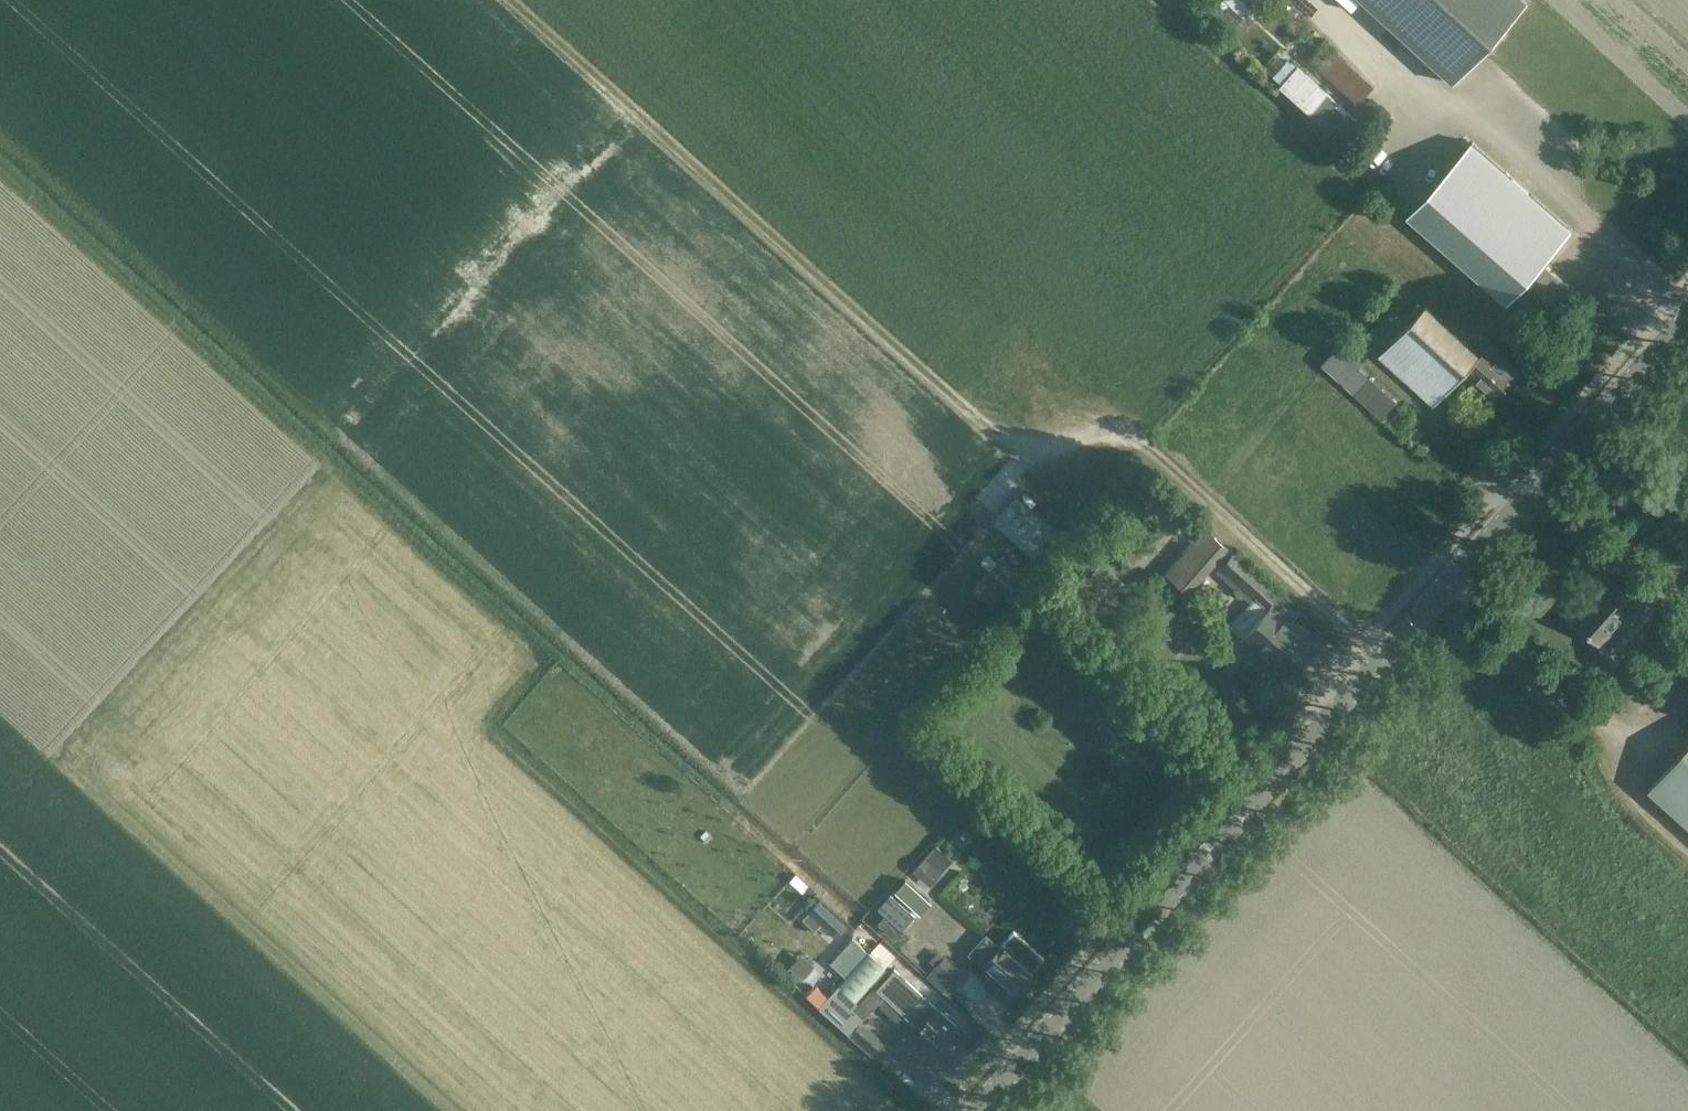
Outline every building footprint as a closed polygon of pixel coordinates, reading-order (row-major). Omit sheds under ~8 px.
[(1184,3),(1188,12),(1194,9),(1191,0),(1190,0),(1184,3)] [(1257,0),(1218,0),(1208,12),(1236,37),(1250,22),(1243,16),(1257,0)] [(1524,0),(1360,0),(1451,83),(1525,1),(1524,0)] [(1358,104),(1374,85),(1324,40),(1308,59),(1358,104)] [(1319,120),(1337,100),(1296,64),(1295,65),(1286,57),(1271,74),(1280,82),(1278,84),(1319,120)] [(1507,301),(1517,290),(1548,317),(1574,288),(1543,260),(1572,227),(1472,140),(1407,214),(1507,301)] [(1496,397),(1521,369),(1492,343),(1483,353),(1427,303),(1380,355),(1435,404),(1466,370),(1496,397)] [(1383,417),(1398,400),(1338,345),(1322,363),(1383,417)] [(1060,533),(1016,494),(993,521),(1037,559),(1060,533)] [(1127,530),(1138,518),(1129,510),(1118,522),(1127,530)] [(1316,644),(1291,621),(1299,611),(1234,552),(1235,550),(1230,545),(1228,547),(1204,525),(1164,571),(1189,593),(1216,563),(1219,565),(1214,571),(1249,603),(1255,596),(1269,609),(1243,637),(1286,676),(1316,644)] [(989,568),(997,559),(988,551),(980,561),(989,568)] [(1007,555),(1003,553),(972,588),(992,606),(1023,571),(1013,563),(1017,559),(1010,552),(1007,555)] [(1081,613),(1115,572),(1100,560),(1066,601),(1081,613)] [(1577,619),(1605,646),(1641,606),(1649,613),(1661,599),(1636,577),(1625,589),(1611,577),(1597,593),(1599,595),(1577,619)] [(1651,787),(1687,819),(1687,745),(1651,787)] [(977,830),(985,821),(975,812),(967,821),(977,830)] [(937,845),(914,871),(930,885),(953,859),(937,845)] [(920,913),(931,901),(905,877),(893,889),(920,913)] [(1072,909),(1080,900),(1064,886),(1056,895),(1072,909)] [(901,930),(915,914),(890,891),(876,907),(901,930)] [(846,924),(818,897),(816,899),(812,895),(804,904),(809,909),(802,916),(815,928),(818,924),(824,929),(827,926),(836,935),(846,924)] [(1013,930),(997,947),(990,940),(980,951),(988,958),(982,964),(1014,993),(1033,972),(1031,970),(1043,956),(1013,930)] [(824,952),(831,944),(823,937),(816,945),(824,952)] [(872,1053),(884,1040),(862,1019),(865,1016),(852,1005),(857,1000),(855,999),(895,955),(879,940),(868,952),(852,937),(831,960),(847,975),(819,1005),(872,1053)] [(935,964),(925,975),(944,992),(953,982),(951,981),(962,969),(944,954),(943,955),(938,949),(929,959),(935,964)] [(802,976),(814,963),(801,951),(789,965),(802,976)] [(917,1025),(918,1025),(942,1047),(960,1029),(935,1006),(936,1005),(894,967),(876,987),(872,983),(852,1005),(864,1016),(884,995),(917,1025)] [(817,1005),(827,994),(815,984),(806,995),(817,1005)]
